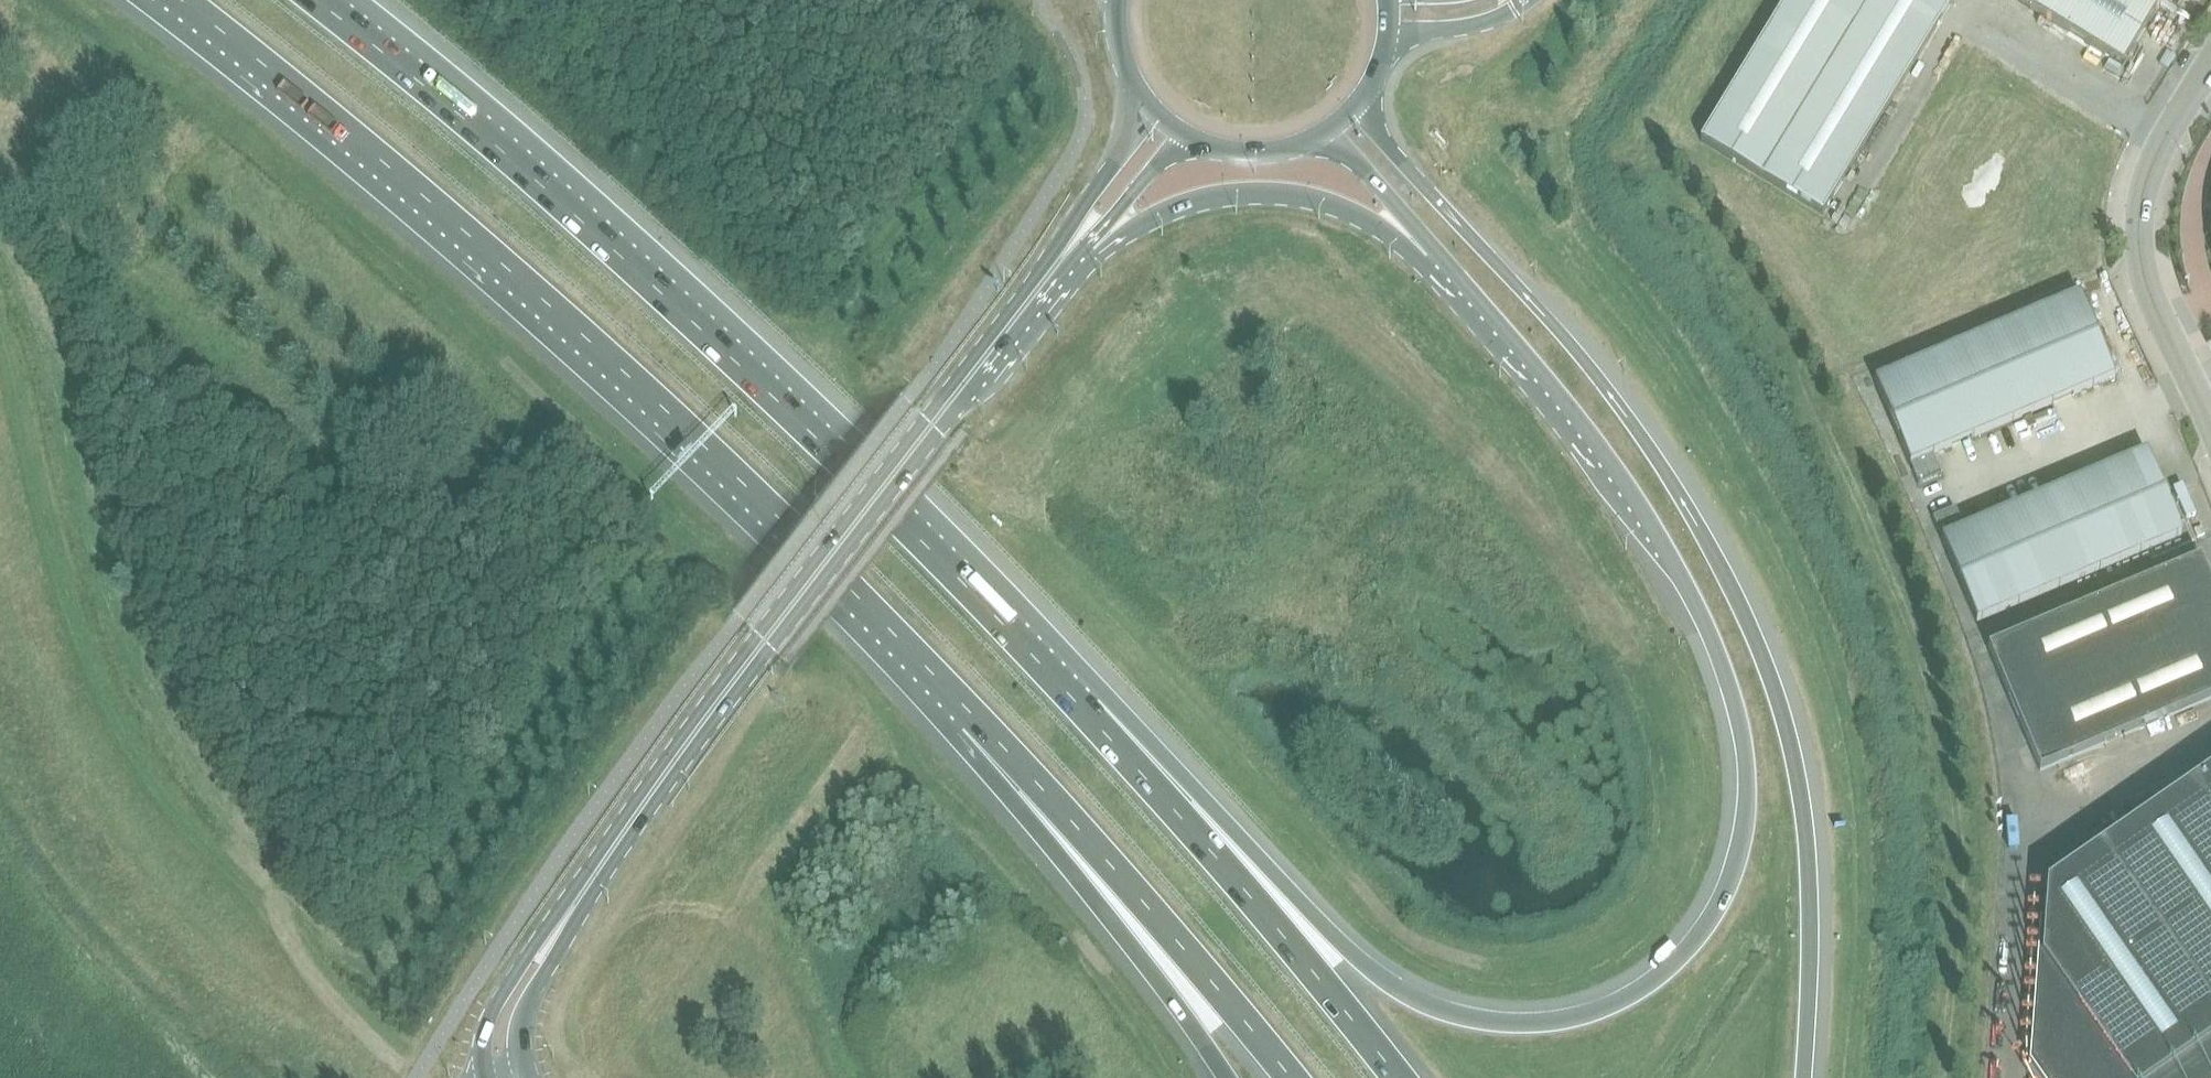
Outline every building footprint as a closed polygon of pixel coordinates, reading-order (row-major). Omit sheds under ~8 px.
[(1822,215),(1951,4),(1944,0),(1788,0),(1702,143),(1822,215)] [(2123,67),(2164,0),(2013,0),(2123,67)] [(1933,457),(2013,423),(2115,380),(2080,296),(1978,340),(1875,383),(1918,484),(1941,475),(1933,457)] [(1977,623),(2079,580),(2182,538),(2147,453),(1964,531),(1955,510),(1933,519),(1942,540),(1977,623)] [(2040,771),(2210,699),(2210,585),(2200,559),(1988,650),(2040,771)] [(2033,1065),(2042,1077),(2160,1077),(2210,1042),(2210,772),(2047,886),(2044,924),(2033,1065)] [(2151,1077),(2210,1077),(2210,1037),(2151,1077)]
